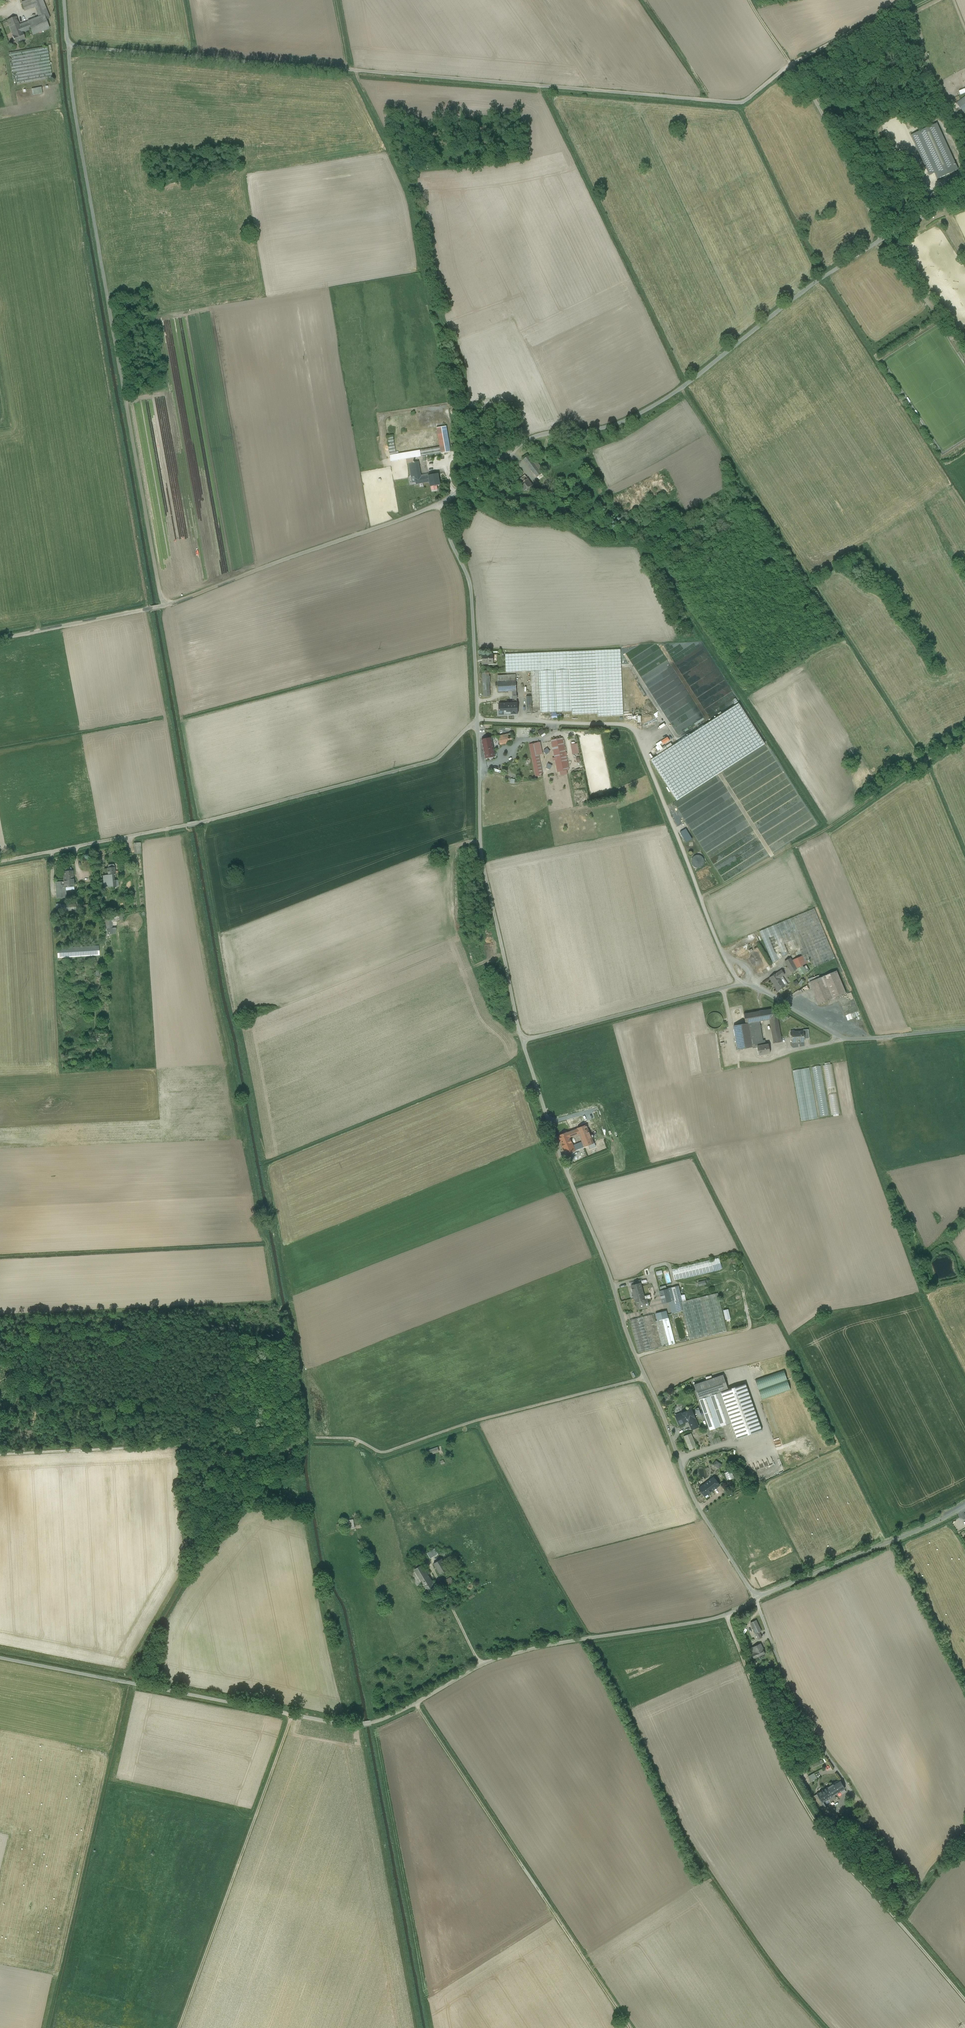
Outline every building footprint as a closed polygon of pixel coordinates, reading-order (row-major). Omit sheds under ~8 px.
[(21,3),(25,11),(35,7),(32,0),(28,0),(21,3)] [(43,0),(32,0),(35,7),(39,17),(44,15),(48,14),(43,0)] [(39,17),(28,22),(29,23),(31,29),(33,35),(49,29),(46,20),(44,15),(39,17)] [(16,17),(7,21),(10,28),(19,25),(16,17)] [(23,25),(20,27),(22,33),(31,29),(29,23),(26,24),(27,27),(24,28),(23,25)] [(19,25),(10,28),(13,36),(22,33),(20,27),(19,25)] [(22,33),(13,36),(16,43),(25,40),(22,33)] [(41,48),(8,53),(14,86),(53,79),(48,53),(42,54),(41,48)] [(41,87),(31,89),(33,96),(42,94),(41,87)] [(956,105),(962,113),(964,111),(964,99),(956,105)] [(916,134),(934,174),(937,180),(957,171),(955,165),(936,125),(916,134)] [(934,174),(916,134),(910,136),(929,177),(934,174)] [(443,409),(384,418),(387,435),(416,430),(419,430),(446,426),(443,409)] [(417,432),(387,436),(391,462),(450,452),(446,427),(420,431),(419,430),(416,430),(417,432)] [(533,462),(529,456),(524,460),(537,477),(544,472),(536,460),(533,462)] [(418,462),(408,464),(411,477),(414,477),(421,475),(418,462)] [(518,466),(509,473),(516,482),(525,475),(518,466)] [(438,474),(428,476),(429,482),(430,487),(440,485),(438,474)] [(428,476),(421,477),(421,475),(414,477),(416,484),(429,482),(428,476)] [(525,475),(516,482),(521,487),(526,483),(524,481),(527,479),(525,475)] [(494,493),(500,487),(497,484),(496,484),(490,477),(484,482),(494,493)] [(532,486),(527,479),(524,481),(526,483),(521,487),(524,492),(532,486)] [(620,650),(563,652),(563,670),(568,670),(570,670),(595,669),(608,669),(621,668),(620,650)] [(651,651),(647,658),(644,652),(643,654),(638,654),(638,657),(640,660),(637,662),(637,663),(635,662),(635,663),(633,661),(660,712),(674,687),(682,683),(675,670),(662,670),(664,669),(664,664),(663,665),(659,663),(660,660),(657,660),(654,655),(653,652),(651,651)] [(563,652),(506,654),(506,673),(531,672),(531,671),(539,671),(540,671),(554,671),(555,671),(563,670),(563,652)] [(493,655),(482,655),(483,659),(484,659),(484,664),(493,664),(493,655)] [(621,668),(608,669),(610,716),(623,716),(621,668)] [(595,669),(570,670),(572,715),(597,714),(595,669)] [(608,669),(595,669),(597,714),(597,717),(610,716),(608,669)] [(563,670),(555,671),(557,713),(570,713),(568,670),(563,670)] [(539,671),(531,671),(531,672),(532,697),(532,709),(533,709),(533,714),(540,713),(540,709),(539,671)] [(554,671),(540,671),(542,714),(555,713),(554,671)] [(512,691),(517,691),(516,682),(498,682),(498,692),(512,691)] [(517,696),(512,696),(513,704),(506,704),(507,710),(509,710),(509,714),(518,714),(517,704),(518,703),(517,703),(517,696)] [(506,704),(499,704),(499,710),(499,715),(509,714),(509,710),(507,710),(506,704)] [(765,744),(738,704),(651,760),(677,801),(765,744)] [(508,734),(498,736),(499,744),(507,742),(513,741),(512,736),(512,733),(508,734)] [(496,737),(491,738),(493,748),(496,748),(500,747),(500,745),(499,744),(498,736),(496,737)] [(562,737),(551,739),(558,774),(569,772),(562,737)] [(484,750),(493,748),(491,738),(482,740),(484,750)] [(541,741),(537,742),(544,777),(555,775),(548,739),(541,741)] [(942,740),(927,749),(930,754),(945,744),(942,740)] [(542,777),(535,742),(533,742),(529,743),(536,778),(542,777)] [(493,748),(484,750),(485,759),(495,757),(493,748)] [(781,837),(783,845),(796,835),(795,830),(792,826),(790,828),(789,827),(788,820),(785,821),(784,819),(783,817),(780,817),(778,814),(777,815),(775,811),(773,812),(771,813),(774,817),(771,818),(772,821),(767,822),(769,824),(774,823),(774,824),(777,827),(775,828),(777,830),(779,830),(780,835),(781,837)] [(680,832),(687,842),(693,839),(686,828),(680,832)] [(115,867),(107,868),(108,875),(113,874),(114,877),(116,877),(115,867)] [(72,870),(63,871),(64,880),(72,879),(72,870)] [(836,959),(815,909),(794,918),(807,948),(809,953),(811,959),(815,968),(836,959)] [(106,916),(103,917),(104,929),(112,928),(111,921),(111,919),(106,919),(106,916)] [(807,948),(794,918),(776,925),(789,954),(800,948),(801,951),(807,948)] [(776,925),(759,932),(773,963),(789,954),(776,925)] [(99,946),(57,948),(58,957),(99,955),(99,946)] [(801,951),(796,953),(798,957),(804,954),(804,955),(809,953),(807,948),(801,951)] [(804,955),(803,956),(805,962),(806,962),(809,960),(809,961),(810,961),(810,960),(811,959),(809,953),(804,955)] [(803,956),(791,961),(792,961),(794,965),(797,969),(803,966),(806,964),(806,962),(805,962),(803,956)] [(806,965),(804,967),(803,966),(797,969),(801,976),(810,971),(806,965)] [(778,991),(785,987),(779,978),(782,976),(784,974),(782,970),(776,974),(776,973),(770,977),(778,991)] [(836,971),(809,982),(818,1004),(846,993),(836,971)] [(788,985),(782,976),(779,978),(785,987),(788,985)] [(776,1008),(760,1011),(762,1021),(769,1020),(778,1018),(776,1008)] [(760,1011),(744,1014),(745,1024),(758,1021),(762,1021),(760,1011)] [(722,1024),(723,1021),(722,1018),(720,1015),(718,1013),(715,1013),(711,1013),(709,1015),(707,1018),(707,1021),(707,1024),(709,1027),(712,1028),(715,1029),(718,1028),(720,1026),(722,1024)] [(778,1018),(769,1020),(773,1043),(782,1042),(778,1018)] [(758,1021),(745,1024),(734,1026),(738,1050),(752,1047),(752,1042),(763,1040),(758,1021)] [(803,1031),(795,1032),(794,1031),(792,1031),(790,1033),(790,1035),(792,1036),(792,1042),(804,1041),(804,1039),(803,1031)] [(763,1040),(752,1042),(752,1047),(753,1048),(757,1047),(759,1055),(770,1053),(768,1044),(765,1045),(765,1040),(763,1040)] [(831,1065),(823,1066),(831,1114),(839,1113),(831,1065)] [(820,1066),(812,1068),(820,1116),(829,1115),(820,1066)] [(593,1143),(586,1125),(577,1128),(577,1129),(579,1133),(582,1142),(584,1146),(593,1143)] [(577,1129),(568,1132),(570,1137),(579,1133),(577,1129)] [(563,1149),(573,1145),(570,1137),(568,1132),(558,1136),(563,1149)] [(582,1142),(573,1146),(575,1150),(584,1146),(582,1142)] [(573,1145),(563,1149),(565,1154),(575,1150),(573,1146),(573,1145)] [(719,1257),(672,1269),(675,1280),(722,1269),(719,1257)] [(634,1284),(632,1285),(636,1302),(638,1301),(640,1309),(649,1306),(647,1299),(651,1298),(650,1294),(644,1296),(640,1284),(640,1283),(634,1284)] [(678,1286),(671,1287),(675,1300),(678,1312),(682,1311),(680,1302),(682,1301),(681,1295),(678,1286)] [(667,1289),(660,1291),(663,1303),(669,1301),(675,1300),(671,1287),(667,1288),(667,1289)] [(682,1301),(680,1302),(682,1311),(689,1340),(727,1331),(718,1293),(686,1301),(682,1301)] [(675,1300),(669,1301),(672,1313),(678,1312),(675,1300)] [(666,1311),(655,1313),(656,1318),(663,1346),(675,1343),(668,1315),(667,1315),(666,1311)] [(662,1347),(654,1314),(643,1317),(651,1349),(662,1347)] [(675,1317),(673,1319),(678,1339),(681,1341),(686,1339),(687,1337),(682,1317),(680,1316),(675,1317)] [(643,1317),(636,1318),(645,1351),(651,1349),(643,1317)] [(645,1351),(636,1318),(630,1320),(638,1353),(645,1351)] [(784,1370),(755,1380),(762,1399),(790,1389),(784,1370)] [(723,1375),(694,1385),(699,1399),(709,1396),(720,1392),(728,1389),(723,1375)] [(728,1389),(720,1392),(731,1423),(737,1439),(762,1430),(746,1383),(728,1389)] [(731,1423),(720,1392),(709,1396),(717,1417),(720,1427),(731,1423)] [(709,1396),(699,1399),(706,1420),(717,1417),(709,1396)] [(691,1409),(687,1411),(685,1411),(683,1412),(681,1413),(675,1416),(679,1424),(688,1420),(689,1422),(695,1419),(691,1409)] [(717,1417),(706,1420),(710,1430),(720,1427),(717,1417)] [(695,1419),(689,1422),(692,1429),(699,1426),(695,1419)] [(691,1433),(684,1436),(689,1450),(697,1447),(691,1433)] [(735,1478),(731,1470),(724,1473),(727,1481),(735,1478)] [(714,1477),(699,1488),(704,1496),(714,1489),(710,1484),(715,1479),(714,1477)] [(715,1479),(710,1484),(714,1489),(719,1485),(715,1479)] [(353,1519),(346,1522),(350,1532),(356,1530),(353,1519)] [(434,1549),(427,1553),(430,1559),(438,1554),(434,1549)] [(418,1559),(410,1564),(414,1570),(422,1565),(418,1559)] [(442,1559),(433,1564),(440,1575),(448,1570),(442,1559)] [(422,1565),(414,1570),(417,1575),(425,1570),(422,1565)] [(417,1575),(414,1570),(409,1572),(417,1586),(422,1583),(417,1575)] [(425,1570),(417,1575),(422,1583),(430,1579),(425,1570)] [(430,1579),(422,1583),(426,1591),(434,1586),(430,1579)] [(756,1620),(751,1623),(756,1634),(759,1632),(761,1631),(756,1620)] [(755,1652),(751,1654),(753,1658),(765,1653),(760,1643),(752,1647),(755,1652)] [(813,1772),(808,1775),(811,1780),(816,1777),(813,1772)] [(834,1783),(839,1791),(845,1787),(840,1780),(834,1783)] [(839,1791),(834,1783),(817,1794),(822,1802),(823,1801),(828,1798),(830,1801),(836,1797),(834,1794),(839,1791)] [(823,1801),(822,1802),(817,1794),(813,1797),(821,1810),(826,1807),(823,1801)] [(821,1810),(826,1818),(832,1814),(827,1806),(826,1807),(821,1810)] [(857,1853),(859,1856),(867,1851),(865,1848),(857,1853)]
